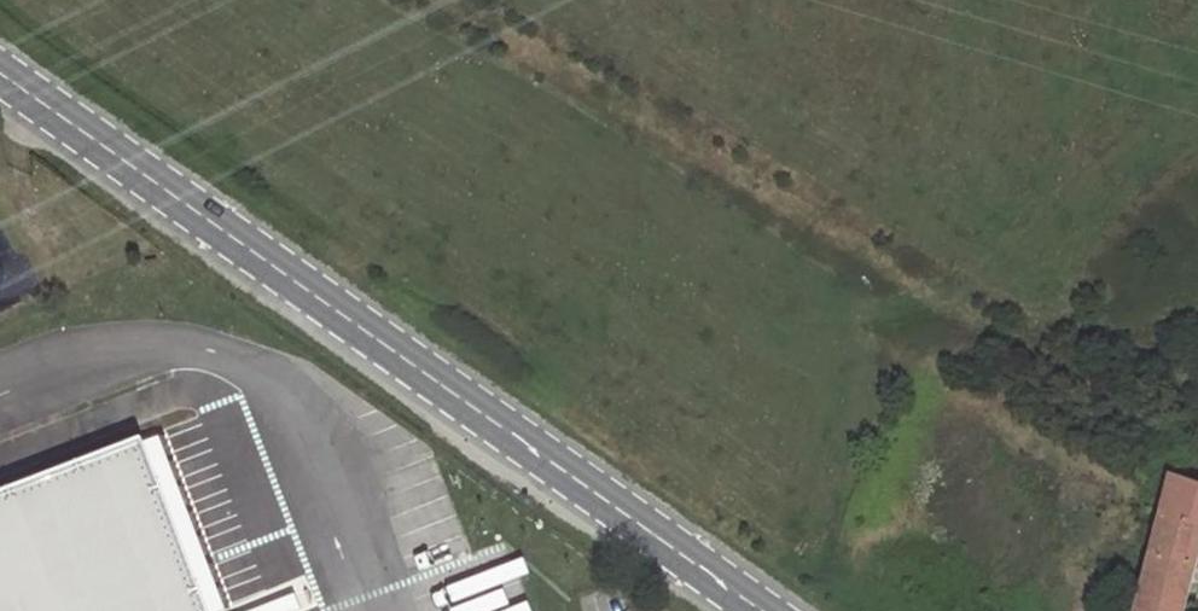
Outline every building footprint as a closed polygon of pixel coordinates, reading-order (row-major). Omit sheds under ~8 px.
[(1172,475),(1138,610),(1181,610),(1193,567),(1197,553),(1197,554),(1197,485),(1172,475)] [(6,610),(114,610),(100,575),(6,610)]
